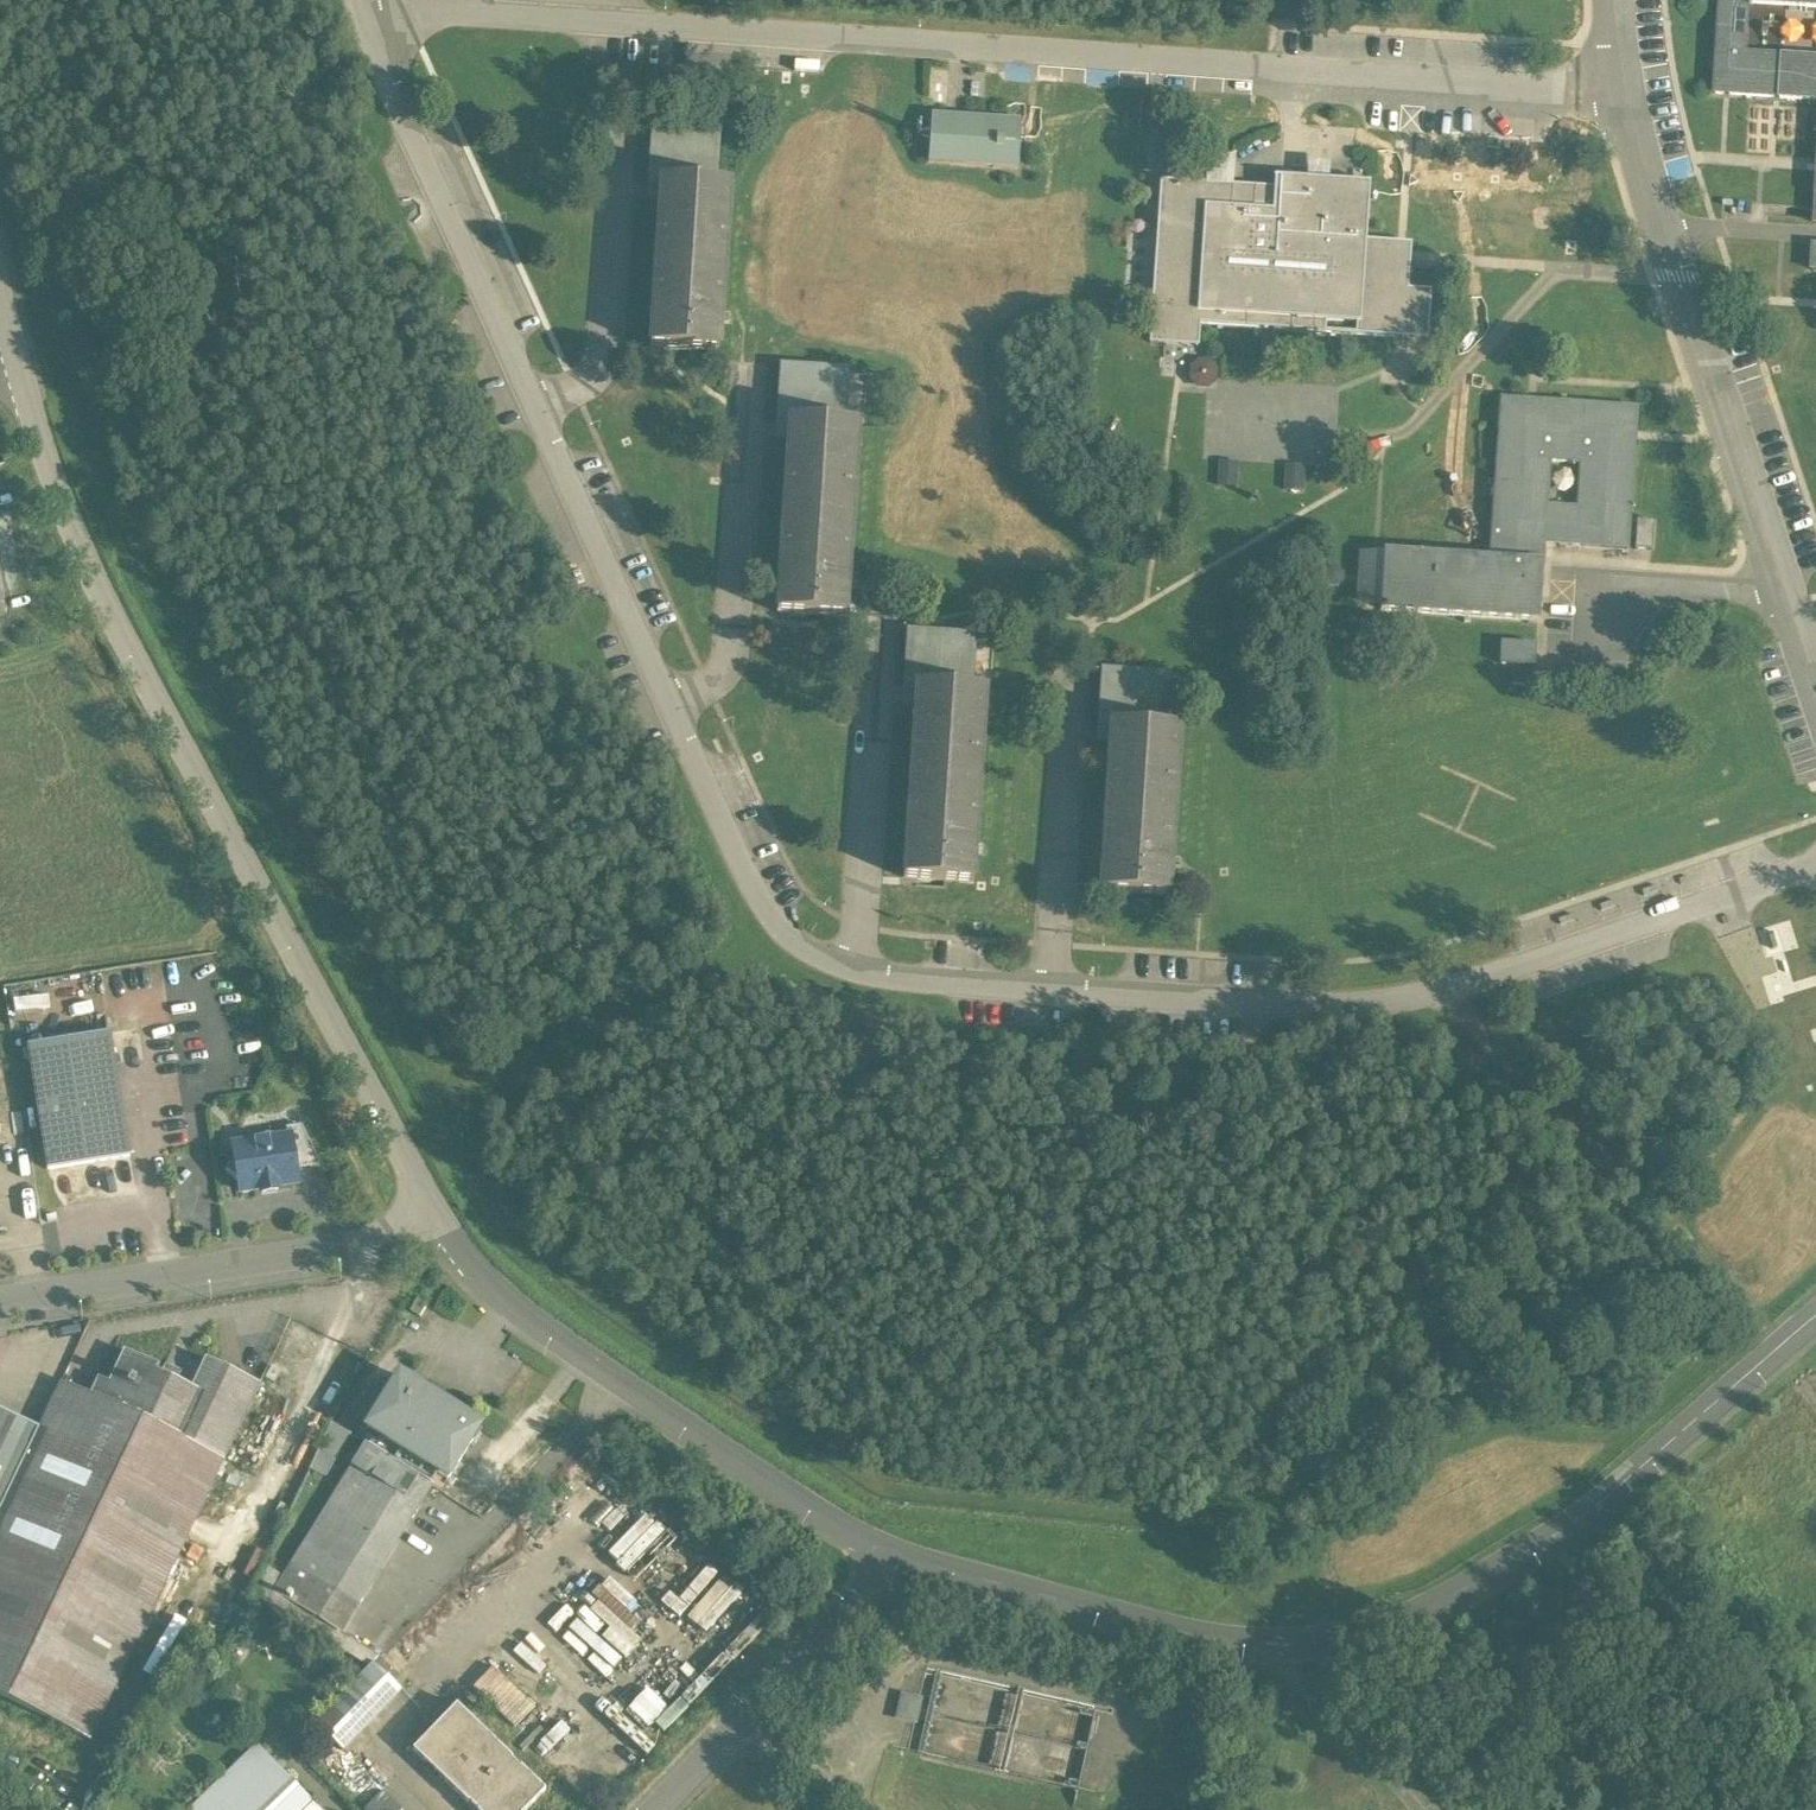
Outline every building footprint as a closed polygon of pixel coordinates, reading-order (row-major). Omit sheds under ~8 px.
[(1723,3),(1720,53),(1717,98),(1815,104),(1815,58),(1749,54),(1752,6),(1815,10),(1815,0),(1723,0),(1723,3)] [(1023,120),(935,116),(933,168),(1021,172),(1023,120)] [(653,190),(642,347),(716,351),(731,187),(714,186),(718,128),(648,124),(643,190),(653,190)] [(1201,350),(1202,328),(1269,331),(1363,335),(1428,338),(1431,289),(1411,288),(1413,242),(1368,240),(1370,186),(1317,183),(1276,181),(1275,192),(1208,190),(1209,185),(1158,183),(1151,348),(1201,350)] [(783,438),(772,614),(842,618),(854,425),(844,424),(847,372),(778,368),(773,438),(783,438)] [(1632,550),(1640,409),(1585,405),(1500,401),(1496,464),(1491,559),(1361,552),(1357,617),(1545,628),(1549,562),(1550,545),(1577,547),(1632,550)] [(909,707),(898,883),(969,887),(981,692),(974,692),(978,635),(904,630),(899,706),(909,707)] [(1105,747),(1095,897),(1168,902),(1179,730),(1167,729),(1171,674),(1100,669),(1095,746),(1105,747)] [(109,1033),(27,1046),(47,1170),(129,1157),(109,1033)] [(319,1165),(300,1126),(286,1128),(287,1137),(289,1136),(295,1169),(319,1165)] [(287,1137),(233,1145),(234,1157),(225,1170),(238,1180),(240,1192),(297,1183),(295,1169),(289,1136),(287,1137)] [(192,1390),(155,1373),(157,1367),(124,1352),(109,1384),(99,1379),(90,1396),(223,1459),(259,1385),(206,1360),(192,1390)] [(461,1415),(398,1376),(366,1429),(374,1434),(368,1446),(430,1485),(437,1473),(447,1480),(472,1439),(471,1439),(478,1428),(460,1417),(461,1415)] [(61,1382),(38,1429),(0,1509),(0,1698),(90,1741),(223,1459),(90,1396),(61,1382)] [(38,1429),(0,1410),(0,1509),(38,1429)] [(368,1446),(367,1446),(276,1593),(331,1627),(348,1601),(355,1606),(430,1485),(368,1446)] [(373,1663),(314,1724),(342,1750),(400,1690),(373,1663)] [(534,1707),(492,1667),(472,1687),(514,1728),(534,1707)] [(647,1688),(636,1712),(656,1721),(667,1698),(647,1688)] [(902,1691),(896,1721),(914,1724),(919,1694),(902,1691)] [(412,1750),(474,1809),(526,1809),(545,1791),(456,1705),(412,1750)] [(191,1809),(234,1809),(278,1767),(257,1746),(191,1809)] [(311,1801),(278,1767),(234,1809),(302,1809),(311,1801)] [(363,1809),(402,1809),(382,1791),(363,1809)] [(302,1809),(319,1809),(311,1801),(302,1809)]
